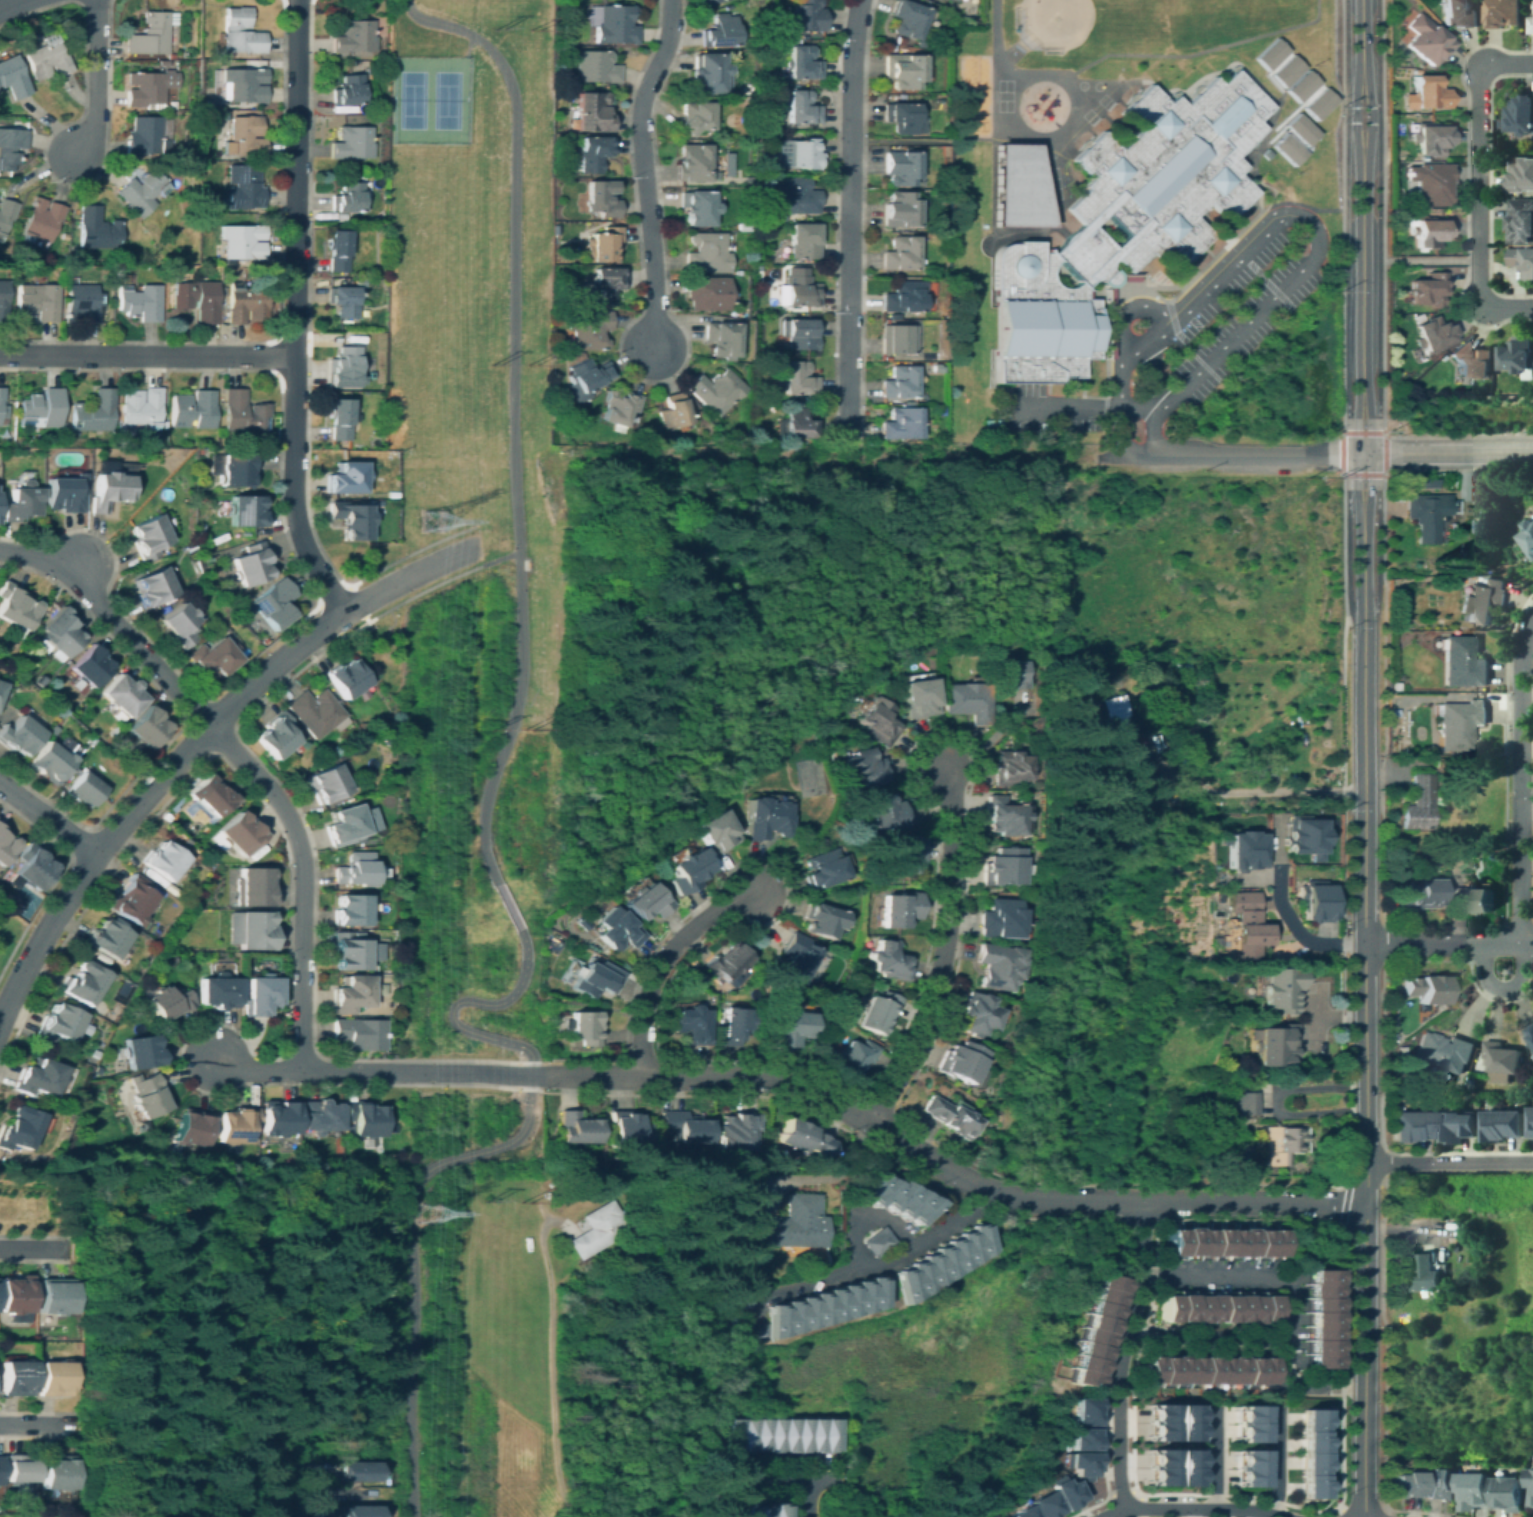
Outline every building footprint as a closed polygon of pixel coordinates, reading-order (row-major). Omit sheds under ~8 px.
[(797,4),(797,0),(820,0),(820,5),(817,8),(823,8),(823,31),(790,31),(790,19),(789,18),(789,13),(791,12),(790,4),(797,4)] [(890,15),(895,0),(902,0),(927,9),(916,41),(905,37),(903,43),(897,41),(899,35),(894,33),(893,29),(895,23),(898,22),(899,18),(890,15)] [(1443,26),(1441,0),(1472,0),(1473,9),(1479,9),(1480,27),(1457,29),(1457,25),(1443,26)] [(1491,5),(1491,0),(1523,0),(1523,25),(1505,24),(1505,28),(1487,28),(1489,5),(1491,5)] [(630,22),(630,25),(638,25),(638,44),(631,43),(600,43),(600,44),(596,44),(595,24),(602,24),(602,5),(632,5),(635,8),(635,13),(630,17),(630,22)] [(934,14),(928,12),(930,5),(936,8),(934,14)] [(251,7),(251,21),(249,21),(250,28),(243,28),(243,31),(250,31),(250,32),(265,33),(265,53),(248,52),(223,52),(223,26),(225,13),(225,8),(237,8),(237,7),(251,7)] [(179,13),(179,25),(170,25),(170,53),(127,53),(127,35),(144,35),(144,28),(147,28),(147,23),(142,23),(142,11),(149,11),(149,12),(170,12),(179,13)] [(1454,43),(1444,56),(1441,53),(1438,56),(1439,57),(1431,67),(1406,45),(1416,33),(1406,25),(1418,12),(1454,43)] [(725,13),(725,16),(734,15),(734,24),(736,24),(737,45),(701,46),(700,29),(709,29),(709,24),(712,24),(711,13),(725,13)] [(373,20),(373,36),(376,36),(376,38),(378,38),(378,43),(377,43),(377,51),(344,51),(332,52),(331,36),(343,36),(343,34),(338,34),(337,31),(337,23),(338,23),(338,20),(373,20)] [(52,34),(55,40),(56,39),(62,54),(66,53),(73,70),(57,78),(51,65),(48,66),(51,73),(49,75),(49,76),(44,78),(44,77),(34,81),(31,71),(23,53),(44,44),(41,38),(52,34)] [(1287,49),(1265,70),(1253,57),(1274,36),(1287,49)] [(820,61),(820,79),(788,78),(787,68),(785,65),(784,62),(788,59),(788,45),(810,46),(813,48),(813,55),(811,57),(811,61),(820,61)] [(620,65),(620,83),(607,83),(607,82),(576,81),(576,50),(609,50),(612,54),(612,60),(609,63),(609,65),(620,65)] [(722,53),(722,63),(725,63),(729,66),(728,72),(725,75),(722,75),(722,93),(696,93),(696,79),(693,79),(689,75),(689,71),(693,68),(693,54),(695,54),(695,53),(722,53)] [(1302,65),(1281,86),(1269,74),(1290,53),(1302,65)] [(1,88),(0,86),(0,55),(4,54),(5,57),(14,54),(23,75),(24,75),(32,92),(13,101),(7,86),(1,88)] [(922,55),(922,81),(916,81),(916,89),(896,89),(893,86),(893,81),(896,78),(888,77),(885,77),(885,54),(906,54),(922,55)] [(780,78),(771,78),(771,65),(781,65),(780,78)] [(227,69),(254,69),(266,68),(266,83),(255,83),(255,85),(266,85),(266,103),(253,103),(253,102),(226,102),(226,99),(222,99),(222,70),(227,69)] [(1317,81),(1296,101),(1284,89),(1305,68),(1317,81)] [(995,382),(1015,382),(1044,382),(1056,383),(1056,376),(1079,377),(1079,358),(1094,358),(1094,298),(1086,298),(1086,289),(1084,289),(1081,286),(1088,280),(1090,280),(1093,279),(1094,279),(1096,278),(1098,280),(1099,279),(1103,283),(1108,283),(1112,279),(1112,274),(1108,269),(1107,267),(1108,265),(1109,263),(1109,261),(1110,259),(1113,256),(1127,271),(1151,247),(1173,269),(1209,233),(1191,216),(1206,201),(1226,221),(1256,191),(1237,173),(1244,165),(1235,156),(1263,127),(1256,120),(1269,106),(1232,69),(1218,83),(1210,76),(1181,105),(1172,95),(1165,102),(1147,84),(1120,111),(1139,130),(1126,143),(1118,151),(1098,132),(1072,158),(1090,177),(1083,184),(1086,187),(1065,207),(1081,223),(1050,254),(1046,250),(1046,248),(1038,248),(1038,240),(1017,240),(1017,242),(1012,242),(1007,242),(1004,243),(1001,245),(998,247),(995,249),(994,252),(993,255),(993,287),(995,287),(995,382)] [(179,72),(179,87),(166,87),(166,103),(164,103),(164,108),(146,108),(146,106),(127,106),(127,88),(136,88),(136,84),(127,84),(127,72),(179,72)] [(363,96),(363,103),(333,104),(332,89),(336,89),(337,87),(339,87),(339,84),(342,84),(341,75),(363,74),(364,84),(363,88),(365,90),(365,94),(363,96)] [(1441,74),(1441,88),(1449,88),(1449,108),(1416,108),(1416,109),(1406,109),(1406,94),(1414,94),(1414,87),(1413,87),(1413,75),(1433,75),(1433,74),(1441,74)] [(1333,99),(1313,119),(1300,106),(1322,86),(1333,99)] [(821,105),(820,123),(787,123),(787,90),(810,90),(811,101),(810,105),(821,105)] [(577,92),(601,92),(606,92),(610,95),(609,101),(605,105),(603,105),(603,106),(606,106),(606,114),(610,114),(610,116),(612,116),(612,130),(610,130),(610,131),(593,131),(593,130),(577,130),(577,92)] [(1524,92),(1532,92),(1532,132),(1531,132),(1531,136),(1522,136),(1522,132),(1507,131),(1508,119),(1506,119),(1506,106),(1512,106),(1513,99),(1517,99),(1517,96),(1524,96),(1524,92)] [(711,102),(711,129),(697,129),(689,137),(687,136),(681,136),(671,126),(682,115),(682,114),(682,102),(711,102)] [(916,103),(916,122),(914,122),(914,134),(896,134),(893,131),(893,124),(895,122),(895,121),(884,121),(883,104),(916,103)] [(1316,133),(1304,145),(1283,124),(1296,112),(1316,133)] [(262,116),(262,125),(263,125),(263,130),(261,130),(261,136),(252,136),(251,138),(266,138),(265,156),(249,156),(249,155),(231,154),(223,154),(224,142),(230,142),(230,117),(240,117),(240,115),(252,115),(262,116)] [(163,117),(162,141),(168,141),(168,152),(161,152),(146,153),(146,155),(133,155),(127,156),(127,131),(131,131),(132,116),(163,117)] [(1453,126),(1453,144),(1445,143),(1445,148),(1442,148),(1442,156),(1429,156),(1430,155),(1417,155),(1417,142),(1412,142),(1412,131),(1417,131),(1417,125),(1453,126)] [(372,127),(372,143),(375,143),(375,157),(343,157),(344,159),(330,159),(330,142),(342,142),(342,140),(338,140),(336,137),(337,126),(372,127)] [(13,171),(0,170),(0,129),(27,130),(26,149),(14,148),(14,152),(20,153),(19,164),(14,164),(13,171)] [(1304,152),(1291,165),(1270,144),(1283,131),(1304,152)] [(613,138),(613,155),(607,155),(601,156),(601,173),(582,173),(582,160),(577,160),(574,157),(574,154),(577,151),(579,150),(581,150),(581,136),(607,136),(607,138),(613,138)] [(818,138),(818,168),(801,168),(801,167),(789,167),(789,160),(788,159),(789,154),(790,153),(790,141),(799,141),(799,138),(818,138)] [(1031,143),(1049,226),(993,226),(993,143),(1031,143)] [(708,144),(708,152),(711,152),(713,154),(713,160),(711,162),(707,162),(707,181),(676,181),(677,164),(679,164),(679,144),(708,144)] [(1269,152),(1264,158),(1259,153),(1265,148),(1269,152)] [(918,151),(918,178),(911,178),(910,186),(894,185),(893,187),(891,186),(888,183),(888,178),(890,176),(891,174),(884,174),(884,151),(918,151)] [(1522,157),(1532,157),(1532,190),(1527,190),(1527,192),(1509,192),(1509,172),(1513,172),(1513,162),(1522,162),(1522,157)] [(1453,163),(1453,183),(1448,183),(1447,205),(1411,205),(1411,193),(1416,193),(1416,181),(1408,180),(1408,166),(1419,166),(1419,163),(1453,163)] [(259,165),(259,187),(264,187),(264,208),(257,207),(249,207),(249,209),(236,208),(227,209),(227,187),(234,187),(234,183),(227,183),(227,177),(228,166),(233,165),(259,165)] [(154,169),(167,182),(172,188),(164,196),(159,192),(152,199),(157,204),(142,219),(116,192),(131,177),(138,185),(141,182),(137,178),(145,170),(149,174),(154,169)] [(809,178),(809,188),(807,188),(807,190),(819,190),(819,206),(818,206),(818,214),(778,213),(778,212),(770,212),(770,201),(778,201),(778,178),(809,178)] [(614,181),(614,193),(613,193),(613,200),(619,200),(619,217),(600,217),(600,211),(588,211),(588,207),(586,204),(587,200),(587,181),(614,181)] [(362,182),(362,193),(362,197),(364,198),(364,203),(362,205),(362,211),(331,211),(331,196),(335,196),(335,194),(338,194),(338,191),(341,191),(341,182),(362,182)] [(711,191),(711,202),(714,202),(717,206),(717,211),(714,214),(711,214),(711,226),(686,226),(686,224),(686,213),(682,213),(683,207),(679,207),(679,192),(686,192),(686,190),(711,191)] [(917,199),(917,226),(901,226),(900,227),(883,226),(884,202),(888,202),(888,190),(911,191),(911,199),(917,199)] [(43,209),(46,210),(49,201),(66,207),(59,225),(57,224),(50,243),(34,237),(32,243),(20,239),(22,233),(31,207),(29,206),(33,196),(46,201),(43,209)] [(1,242),(0,242),(0,201),(1,198),(18,204),(12,221),(9,220),(4,235),(1,242)] [(1511,199),(1532,199),(1532,243),(1509,243),(1509,230),(1507,230),(1507,215),(1511,215),(1511,199)] [(106,225),(111,225),(111,220),(123,220),(122,248),(80,248),(80,205),(100,205),(100,222),(106,222),(106,225)] [(1452,219),(1452,235),(1447,235),(1441,236),(1441,241),(1438,241),(1438,248),(1426,247),(1414,247),(1415,235),(1410,235),(1410,226),(1415,226),(1415,219),(1452,219)] [(752,223),(752,231),(737,231),(737,223),(752,223)] [(819,234),(818,259),(791,259),(791,244),(789,244),(789,223),(817,223),(817,234),(819,234)] [(265,225),(264,240),(254,240),(254,242),(265,242),(264,260),(252,259),(224,258),(224,238),(220,238),(220,227),(225,227),(225,226),(265,225)] [(621,226),(621,241),(618,241),(618,261),(593,261),(586,262),(586,247),(586,238),(591,238),(591,233),(603,233),(603,226),(621,226)] [(349,233),(349,244),(356,245),(356,253),(349,253),(349,272),(330,272),(329,256),(329,249),(327,249),(327,236),(329,236),(329,230),(349,231),(349,233)] [(68,241),(61,239),(63,233),(70,234),(68,241)] [(722,233),(722,252),(727,252),(727,272),(684,271),(685,252),(691,252),(693,253),(693,245),(691,245),(688,241),(688,236),(691,233),(722,233)] [(916,236),(916,270),(882,270),(882,251),(893,251),(893,249),(890,246),(890,239),(893,236),(916,236)] [(1510,248),(1532,248),(1532,279),(1525,279),(1525,270),(1523,270),(1523,265),(1510,265),(1510,248)] [(626,269),(626,288),(620,288),(615,289),(614,305),(593,305),(592,290),(591,288),(591,283),(593,281),(593,267),(621,268),(626,269)] [(1446,272),(1446,289),(1443,289),(1443,304),(1442,304),(1442,307),(1431,306),(1431,304),(1411,304),(1411,296),(1409,296),(1410,289),(1411,289),(1411,279),(1428,279),(1428,272),(1446,272)] [(820,283),(820,307),(810,307),(810,305),(785,305),(785,304),(778,303),(779,285),(785,285),(785,275),(809,276),(809,283),(820,283)] [(726,277),(726,310),(689,310),(690,299),(687,299),(687,277),(726,277)] [(366,278),(365,286),(358,285),(358,278),(366,278)] [(216,282),(216,306),(218,306),(217,324),(196,324),(197,309),(195,309),(195,301),(192,301),(192,308),(185,308),(185,309),(172,309),(172,295),(173,295),(173,283),(178,282),(191,281),(216,282)] [(924,281),(924,300),(922,300),(922,311),(882,311),(882,293),(893,293),(893,281),(924,281)] [(58,285),(58,322),(37,322),(37,311),(33,311),(33,317),(22,317),(22,311),(15,311),(16,285),(27,285),(27,291),(30,291),(30,283),(37,283),(37,284),(58,285)] [(268,298),(267,320),(259,320),(258,322),(247,322),(247,310),(245,310),(245,324),(227,324),(227,308),(228,289),(230,289),(229,283),(241,283),(241,288),(266,288),(266,298),(268,298)] [(102,293),(102,305),(99,305),(99,323),(81,323),(81,314),(78,314),(78,323),(64,323),(65,314),(66,314),(65,309),(65,284),(96,284),(96,293),(102,293)] [(161,285),(161,322),(140,322),(140,311),(137,311),(137,317),(125,317),(125,311),(118,311),(118,290),(119,286),(131,286),(131,290),(131,292),(140,292),(140,285),(161,285)] [(357,287),(357,303),(359,303),(358,318),(337,318),(338,304),(330,304),(330,303),(328,303),(328,288),(331,288),(331,286),(357,287)] [(610,322),(610,330),(602,330),(602,337),(605,337),(608,341),(608,346),(604,350),(573,349),(573,330),(568,330),(568,323),(568,310),(610,311),(610,322)] [(1437,315),(1440,323),(1444,321),(1445,325),(1451,322),(1459,338),(1444,344),(1445,347),(1427,354),(1424,346),(1419,348),(1415,339),(1420,337),(1415,325),(1437,315)] [(813,319),(816,320),(815,337),(818,337),(818,351),(815,351),(815,349),(789,349),(789,337),(786,336),(782,336),(782,320),(786,320),(786,319),(813,319)] [(737,323),(736,357),(712,356),(711,354),(711,345),(712,345),(712,341),(703,341),(704,322),(737,323)] [(916,325),(915,354),(882,353),(882,325),(916,325)] [(1532,336),(1532,357),(1532,369),(1525,369),(1525,373),(1516,374),(1515,369),(1502,369),(1501,346),(1511,346),(1511,341),(1515,341),(1514,337),(1532,336)] [(1465,340),(1473,350),(1477,350),(1481,350),(1482,348),(1494,349),(1492,379),(1478,378),(1468,378),(1468,377),(1457,376),(1459,364),(1450,353),(1465,340)] [(359,347),(359,386),(327,386),(327,357),(337,357),(337,346),(359,347)] [(587,357),(592,368),(607,361),(614,376),(574,396),(569,385),(573,383),(569,375),(571,374),(568,367),(587,357)] [(818,376),(818,395),(785,395),(785,361),(808,361),(810,364),(810,371),(808,373),(808,376),(818,376)] [(915,366),(915,398),(882,397),(882,380),(893,380),(893,378),(891,378),(891,366),(915,366)] [(723,367),(744,388),(715,417),(685,387),(690,381),(693,378),(699,373),(708,383),(710,381),(709,380),(716,373),(717,374),(723,367)] [(163,387),(163,405),(162,422),(161,424),(164,424),(164,429),(149,430),(149,424),(124,424),(123,414),(123,390),(143,390),(143,402),(145,402),(145,387),(163,387)] [(62,388),(62,427),(43,427),(43,419),(33,419),(33,425),(20,425),(20,399),(27,399),(27,394),(39,394),(39,400),(43,400),(43,388),(62,388)] [(115,388),(115,406),(114,406),(114,430),(72,430),(71,409),(71,402),(84,402),(84,407),(88,407),(88,404),(95,404),(95,388),(115,388)] [(246,411),(249,412),(249,405),(256,405),(256,403),(270,403),(270,418),(268,418),(268,439),(260,439),(260,430),(251,430),(251,431),(225,431),(224,405),(224,388),(245,388),(244,403),(246,403),(246,411)] [(616,393),(623,395),(625,391),(641,396),(637,413),(629,410),(624,427),(601,421),(606,402),(603,401),(607,389),(616,392),(616,393)] [(214,390),(214,404),(215,428),(195,428),(195,419),(191,419),(191,427),(184,427),(184,425),(172,425),(172,394),(190,394),(191,403),(194,403),(194,390),(214,390)] [(689,422),(672,427),(671,426),(661,428),(657,410),(667,408),(664,396),(681,391),(689,422)] [(351,399),(351,440),(331,440),(332,424),(330,424),(330,418),(328,418),(328,405),(330,405),(330,399),(351,399)] [(808,417),(805,419),(805,420),(818,420),(818,437),(785,438),(785,435),(776,435),(776,422),(783,418),(786,418),(786,407),(805,407),(808,410),(808,417)] [(919,407),(919,438),(894,438),(894,439),(881,439),(882,422),(893,422),(893,420),(890,420),(890,418),(889,418),(890,407),(919,407)] [(253,455),(252,485),(221,484),(221,470),(219,469),(220,463),(221,462),(222,454),(236,454),(253,455)] [(338,461),(364,462),(364,470),(370,470),(370,481),(364,481),(364,493),(325,492),(326,474),(334,474),(334,462),(338,462),(338,461)] [(115,471),(115,474),(131,475),(129,500),(108,499),(107,513),(91,512),(91,496),(94,496),(95,473),(103,473),(103,471),(115,471)] [(85,472),(85,511),(62,511),(61,507),(58,507),(58,508),(49,508),(49,507),(47,507),(47,477),(75,477),(75,472),(85,472)] [(33,482),(33,488),(41,488),(41,515),(20,515),(20,521),(2,521),(2,502),(10,502),(10,487),(20,487),(20,482),(24,479),(30,479),(33,482)] [(1438,479),(1438,488),(1408,488),(1408,479),(1438,479)] [(262,496),(261,508),(259,508),(260,510),(263,510),(263,516),(265,516),(264,526),(230,526),(230,514),(228,514),(228,503),(230,503),(231,495),(262,496)] [(1451,495),(1451,515),(1439,515),(1439,544),(1418,544),(1418,524),(1415,524),(1415,517),(1407,517),(1407,495),(1451,495)] [(372,511),(372,524),(369,524),(369,539),(344,540),(344,538),(343,538),(343,518),(328,518),(328,501),(340,501),(340,504),(369,504),(369,511),(372,511)] [(159,554),(143,562),(133,541),(137,539),(136,538),(130,526),(158,513),(171,541),(156,548),(159,554)] [(1525,524),(1532,519),(1532,558),(1518,536),(1528,529),(1525,524)] [(264,564),(264,565),(266,564),(270,577),(241,587),(239,579),(237,580),(233,570),(235,570),(230,558),(245,553),(242,546),(261,539),(269,562),(264,564)] [(162,565),(176,593),(146,608),(145,606),(142,607),(136,594),(142,591),(141,589),(136,592),(131,580),(162,565)] [(284,604),(287,607),(288,606),(295,615),(274,631),(249,601),(281,576),(297,595),(284,604)] [(1507,581),(1505,589),(1508,590),(1505,607),(1496,605),(1492,625),(1468,621),(1469,613),(1461,611),(1464,595),(1472,597),(1475,583),(1490,586),(1492,578),(1507,581)] [(12,623),(0,616),(0,599),(0,585),(3,580),(22,591),(22,592),(23,593),(22,595),(29,598),(26,604),(28,605),(30,601),(33,599),(39,602),(40,607),(28,631),(24,630),(19,639),(7,633),(12,623)] [(181,601),(188,608),(190,607),(196,614),(194,615),(199,621),(194,626),(197,629),(192,633),(196,638),(182,650),(172,638),(174,636),(160,619),(181,601)] [(77,631),(80,633),(81,631),(84,634),(83,635),(84,637),(64,659),(62,656),(57,662),(47,653),(51,649),(50,648),(45,653),(35,644),(40,639),(37,636),(43,630),(40,628),(62,604),(78,618),(74,622),(76,623),(73,628),(77,631)] [(1403,614),(1403,625),(1395,625),(1395,614),(1403,614)] [(218,635),(220,637),(222,636),(228,643),(231,640),(240,649),(236,652),(242,659),(221,677),(220,676),(216,679),(209,670),(203,675),(186,655),(200,643),(204,647),(218,635)] [(1481,636),(1481,653),(1473,653),(1473,659),(1490,659),(1490,685),(1443,685),(1444,636),(1481,636)] [(90,642),(96,647),(97,646),(102,651),(101,652),(103,654),(100,657),(101,658),(102,657),(112,665),(92,689),(85,683),(84,684),(83,683),(77,690),(72,685),(77,678),(76,677),(78,675),(69,667),(90,642)] [(356,663),(362,670),(370,683),(344,701),(325,673),(340,663),(341,665),(352,657),(356,663)] [(1011,688),(1008,690),(1002,689),(995,690),(994,660),(1002,659),(1021,660),(1021,671),(1023,679),(1023,682),(1022,682),(1022,686),(1022,688),(1011,688)] [(118,672),(128,681),(130,679),(134,679),(137,682),(138,687),(136,689),(146,698),(127,719),(99,693),(118,672)] [(47,680),(40,687),(34,681),(41,674),(47,680)] [(918,717),(906,719),(900,682),(931,678),(935,704),(931,705),(933,714),(918,716),(918,717)] [(1401,682),(1400,691),(1393,690),(1394,682),(1401,682)] [(977,683),(987,684),(986,724),(967,724),(968,713),(942,712),(943,684),(959,684),(959,683),(977,683)] [(322,687),(345,715),(344,716),(349,722),(338,731),(332,725),(315,739),(285,704),(303,689),(312,698),(314,696),(313,695),(322,687)] [(898,727),(883,748),(860,732),(866,724),(857,718),(870,699),(869,699),(872,694),(883,702),(893,708),(889,713),(898,719),(896,722),(898,723),(896,726),(898,727)] [(1120,720),(1127,751),(1131,750),(1136,768),(1112,773),(1107,754),(1103,755),(1095,720),(1101,719),(1097,700),(1119,695),(1125,719),(1120,720)] [(1487,699),(1487,707),(1489,724),(1472,724),(1472,729),(1475,729),(1475,743),(1471,743),(1470,750),(1440,750),(1440,723),(1439,723),(1439,713),(1440,713),(1440,703),(1467,703),(1467,699),(1487,699)] [(147,705),(152,709),(153,707),(159,713),(158,714),(160,716),(159,718),(170,727),(149,750),(142,743),(142,745),(134,739),(135,737),(126,729),(147,705)] [(294,724),(289,729),(298,741),(274,760),(254,736),(264,728),(266,730),(267,728),(265,726),(277,716),(277,712),(281,709),(294,724)] [(10,751),(0,744),(0,726),(3,722),(9,726),(18,714),(42,732),(24,757),(12,748),(10,751)] [(91,744),(86,740),(90,735),(95,739),(91,744)] [(69,743),(62,752),(64,754),(65,752),(66,753),(72,746),(78,750),(73,757),(75,759),(70,764),(58,778),(59,784),(52,785),(44,779),(44,777),(27,763),(45,740),(54,747),(62,737),(69,743)] [(869,753),(870,759),(880,757),(881,765),(883,772),(884,780),(849,789),(840,757),(848,755),(848,751),(867,746),(869,753)] [(1013,750),(1013,755),(1023,755),(1023,780),(1011,780),(1011,785),(991,785),(990,753),(992,753),(992,750),(1013,750)] [(1443,768),(1435,768),(1435,758),(1443,758),(1443,768)] [(335,796),(321,805),(320,803),(316,804),(304,777),(310,774),(337,762),(349,790),(335,796)] [(399,777),(390,777),(390,767),(399,767),(399,777)] [(82,771),(105,787),(90,808),(89,807),(88,808),(65,791),(79,771),(81,772),(82,771)] [(1433,774),(1432,830),(1403,829),(1403,804),(1412,805),(1412,774),(1433,774)] [(210,780),(213,783),(215,781),(219,786),(220,785),(223,788),(226,785),(240,800),(226,813),(223,810),(215,818),(193,796),(210,780)] [(887,798),(890,802),(897,801),(899,804),(902,810),(904,819),(903,827),(872,831),(870,817),(868,817),(865,797),(888,794),(887,798)] [(1023,811),(1023,820),(1019,820),(1019,835),(1007,834),(1007,836),(994,836),(994,831),(985,831),(986,823),(983,823),(984,794),(1001,795),(1001,804),(1020,805),(1019,811),(1023,811)] [(764,797),(764,798),(767,799),(767,802),(771,802),(771,800),(783,801),(783,802),(788,803),(788,815),(789,815),(788,827),(787,827),(786,834),(783,837),(777,837),(774,833),(767,832),(768,829),(764,829),(764,840),(753,839),(752,841),(744,841),(745,821),(746,798),(752,798),(752,796),(764,797)] [(359,800),(362,809),(364,808),(368,814),(368,820),(364,821),(368,833),(353,838),(353,841),(331,847),(324,826),(328,824),(328,822),(335,820),(334,817),(331,818),(329,812),(333,811),(332,809),(359,800)] [(722,849),(710,856),(708,852),(707,853),(701,843),(703,842),(693,824),(719,808),(733,831),(730,833),(734,840),(722,848),(722,849)] [(247,819),(247,821),(249,819),(254,824),(256,823),(267,835),(242,858),(215,831),(238,810),(247,819)] [(2,867),(0,866),(0,821),(4,824),(2,828),(3,829),(1,831),(7,836),(4,840),(6,841),(9,837),(13,837),(18,840),(18,844),(2,867)] [(1290,823),(1318,822),(1319,850),(1291,851),(1290,823)] [(923,835),(921,865),(915,864),(915,873),(883,872),(884,837),(910,837),(910,835),(923,835)] [(1227,836),(1255,835),(1256,863),(1228,864),(1227,836)] [(185,847),(179,842),(183,837),(189,842),(185,847)] [(174,849),(185,858),(167,882),(141,862),(151,849),(153,851),(154,850),(153,849),(161,839),(174,849)] [(33,848),(35,849),(36,848),(44,854),(43,855),(45,857),(43,859),(44,860),(45,859),(56,866),(38,892),(13,874),(22,861),(15,856),(26,841),(34,847),(33,848)] [(698,846),(712,869),(704,874),(703,878),(698,880),(695,879),(697,885),(688,891),(676,896),(666,881),(674,876),(667,866),(669,863),(677,858),(676,858),(684,852),(685,854),(698,846)] [(1021,848),(1020,883),(1002,883),(1002,885),(982,884),(983,862),(986,862),(985,856),(994,856),(995,847),(1021,848)] [(831,848),(834,857),(837,855),(845,876),(806,891),(800,875),(805,873),(804,871),(811,869),(810,867),(806,868),(804,867),(802,862),(803,859),(803,858),(831,848)] [(372,852),(371,861),(376,861),(376,869),(377,869),(378,876),(380,876),(380,884),(375,884),(375,886),(361,886),(361,883),(334,882),(334,866),(344,866),(344,862),(348,862),(348,851),(372,852)] [(272,869),(272,878),(271,878),(271,882),(274,882),(274,905),(272,905),(272,907),(240,907),(240,905),(236,905),(236,878),(240,878),(240,866),(271,866),(271,869),(272,869)] [(150,907),(147,912),(144,912),(143,911),(133,924),(115,911),(114,912),(109,908),(108,905),(111,901),(114,900),(119,894),(118,892),(132,872),(147,883),(143,888),(153,895),(147,903),(149,905),(150,907)] [(1298,878),(1326,877),(1327,905),(1299,906),(1298,878)] [(1441,878),(1440,908),(1419,907),(1419,909),(1399,909),(1399,890),(1408,890),(1408,880),(1417,880),(1417,878),(1441,878)] [(669,906),(655,918),(649,911),(647,913),(646,916),(641,919),(638,919),(636,920),(622,902),(648,881),(664,899),(669,906)] [(1480,884),(1480,889),(1494,889),(1494,912),(1466,913),(1466,908),(1450,908),(1450,888),(1470,887),(1470,884),(1480,884)] [(920,892),(919,919),(909,919),(909,921),(911,922),(910,926),(909,928),(908,929),(881,928),(881,925),(877,925),(877,919),(882,919),(882,906),(885,906),(885,891),(920,892)] [(1272,924),(1272,944),(1259,944),(1259,959),(1238,959),(1238,912),(1230,912),(1230,891),(1259,891),(1259,924),(1272,924)] [(368,894),(368,925),(335,924),(335,919),(334,919),(334,909),(339,909),(339,907),(337,907),(338,894),(354,894),(368,894)] [(1023,900),(1021,939),(981,936),(982,928),(980,928),(982,910),(993,911),(993,909),(989,909),(990,898),(1023,900)] [(812,901),(837,909),(837,910),(845,913),(840,921),(840,928),(835,926),(831,940),(802,931),(805,921),(808,922),(808,920),(800,917),(805,901),(811,903),(812,901)] [(644,936),(631,948),(623,939),(621,941),(622,946),(616,951),(611,950),(596,934),(621,910),(635,923),(633,925),(644,936)] [(271,911),(271,926),(272,926),(273,950),(239,950),(239,929),(238,929),(238,919),(240,919),(240,911),(271,911)] [(591,926),(586,931),(576,922),(581,916),(591,926)] [(102,917),(129,934),(113,960),(85,943),(85,940),(91,931),(92,932),(94,929),(97,931),(97,929),(95,928),(102,917)] [(816,951),(798,984),(778,973),(779,972),(778,971),(787,956),(778,952),(789,931),(806,940),(804,944),(816,951)] [(382,943),(382,960),(370,960),(370,970),(338,970),(338,957),(341,957),(340,955),(334,955),(334,932),(364,932),(364,939),(370,939),(370,943),(382,943)] [(884,937),(897,939),(899,944),(897,950),(897,955),(911,957),(907,981),(881,977),(882,973),(879,972),(879,970),(876,969),(877,963),(875,963),(875,960),(874,959),(872,957),(873,952),(875,950),(877,951),(880,938),(884,939),(884,937)] [(737,940),(748,952),(747,953),(751,958),(741,967),(742,969),(737,973),(733,976),(725,984),(716,974),(712,978),(701,965),(713,954),(716,958),(726,949),(725,947),(725,945),(729,942),(731,941),(733,943),(737,940)] [(981,942),(1010,947),(1010,946),(1027,949),(1025,958),(1027,958),(1023,979),(1018,978),(1017,983),(1014,984),(1013,992),(980,985),(982,977),(983,977),(985,967),(987,963),(977,962),(981,942)] [(172,963),(169,959),(170,954),(176,953),(178,957),(178,961),(172,963)] [(586,959),(597,965),(599,960),(623,973),(610,995),(607,993),(606,995),(596,990),(595,992),(597,993),(593,1000),(571,987),(576,979),(581,971),(580,970),(586,959)] [(106,973),(87,1006),(60,990),(59,991),(55,989),(64,974),(70,978),(76,968),(76,965),(79,961),(83,961),(83,960),(106,973)] [(392,972),(388,968),(392,964),(396,968),(392,972)] [(1304,968),(1304,990),(1298,990),(1298,1013),(1273,1013),(1273,1008),(1268,1008),(1268,997),(1265,997),(1265,984),(1269,984),(1269,968),(1304,968)] [(225,974),(224,978),(238,978),(238,1004),(223,1004),(223,1007),(221,1009),(217,1009),(214,1007),(215,1003),(211,1003),(211,1004),(203,1004),(203,1003),(200,1003),(200,977),(213,977),(215,974),(218,971),(223,971),(225,974)] [(271,972),(269,977),(279,977),(279,1005),(267,1005),(267,1015),(263,1015),(263,1016),(252,1016),(252,1014),(244,1014),(244,998),(248,998),(248,977),(257,977),(260,972),(271,972)] [(376,983),(376,1006),(355,1007),(355,1014),(333,1014),(333,987),(341,987),(341,975),(345,974),(371,975),(372,983),(376,983)] [(1446,976),(1447,1005),(1420,1005),(1420,996),(1405,996),(1405,977),(1420,977),(1420,976),(1428,975),(1438,975),(1438,976),(1446,976)] [(129,993),(124,990),(128,983),(133,985),(129,993)] [(170,983),(173,989),(177,987),(179,992),(185,988),(194,1005),(181,1012),(180,1010),(159,1022),(146,998),(154,993),(152,990),(161,985),(163,987),(170,983)] [(879,988),(902,998),(895,1017),(890,1015),(882,1035),(858,1025),(871,994),(876,996),(879,988)] [(970,991),(980,994),(980,993),(994,998),(991,1006),(1002,1010),(1000,1016),(1001,1016),(1002,1020),(1000,1024),(998,1025),(996,1025),(994,1031),(986,1028),(983,1036),(973,1032),(973,1034),(960,1029),(964,1018),(961,1017),(962,1015),(960,1014),(964,1004),(965,1005),(970,991)] [(57,1004),(83,1015),(70,1040),(56,1034),(52,1042),(34,1034),(43,1013),(48,1015),(55,1001),(58,1002),(57,1004)] [(699,1008),(699,1010),(708,1010),(707,1020),(710,1020),(709,1045),(686,1044),(687,1026),(685,1026),(685,1028),(683,1027),(683,1030),(680,1032),(673,1032),(670,1029),(671,1018),(673,1018),(673,1009),(686,1010),(687,1007),(688,1005),(697,1005),(699,1008)] [(753,1009),(752,1033),(741,1032),(740,1045),(717,1044),(718,1018),(721,1019),(721,1007),(753,1009)] [(810,1013),(806,1038),(799,1037),(799,1036),(795,1035),(794,1048),(768,1045),(770,1027),(776,1027),(777,1010),(810,1013)] [(598,1020),(598,1030),(597,1030),(597,1032),(598,1032),(597,1038),(597,1047),(581,1047),(581,1039),(571,1039),(571,1011),(597,1011),(597,1014),(599,1014),(598,1020)] [(332,1018),(355,1019),(371,1018),(385,1019),(385,1050),(370,1051),(355,1050),(355,1049),(347,1049),(347,1044),(344,1044),(344,1040),(333,1040),(332,1018)] [(1297,1023),(1298,1057),(1295,1057),(1295,1066),(1262,1066),(1262,1028),(1273,1028),(1273,1023),(1297,1023)] [(1525,1030),(1532,1025),(1532,1044),(1525,1030)] [(1423,1031),(1429,1033),(1430,1032),(1439,1036),(1446,1039),(1444,1042),(1449,1044),(1452,1035),(1479,1044),(1472,1064),(1468,1063),(1464,1075),(1414,1058),(1423,1031)] [(154,1047),(155,1048),(158,1048),(158,1051),(160,1050),(161,1062),(161,1064),(129,1069),(127,1057),(125,1057),(124,1047),(125,1047),(124,1038),(155,1034),(157,1046),(154,1047)] [(860,1037),(876,1047),(866,1064),(863,1063),(854,1078),(833,1065),(849,1039),(856,1044),(860,1037)] [(964,1040),(988,1051),(973,1085),(937,1068),(946,1049),(949,1050),(952,1044),(960,1048),(964,1040)] [(1523,1050),(1522,1075),(1490,1072),(1491,1059),(1485,1059),(1486,1040),(1505,1042),(1504,1048),(1523,1050)] [(33,1056),(63,1068),(60,1075),(64,1076),(60,1087),(56,1085),(53,1094),(33,1086),(29,1095),(12,1088),(22,1064),(29,1067),(33,1056)] [(99,1074),(93,1072),(96,1065),(102,1067),(99,1074)] [(154,1071),(161,1086),(158,1086),(169,1107),(151,1116),(152,1117),(147,1119),(147,1118),(143,1119),(139,1110),(136,1111),(132,1102),(134,1101),(132,1097),(135,1095),(135,1094),(129,1077),(137,1073),(138,1079),(154,1071)] [(1255,1105),(1255,1115),(1233,1115),(1232,1092),(1255,1092),(1255,1105)] [(931,1094),(951,1105),(952,1104),(965,1111),(966,1110),(971,1114),(970,1115),(979,1120),(967,1140),(946,1128),(947,1127),(941,1124),(942,1123),(928,1115),(929,1113),(922,1109),(931,1094)] [(323,1098),(326,1101),(326,1104),(329,1104),(331,1103),(337,1103),(338,1104),(340,1104),(340,1130),(323,1130),(323,1134),(320,1136),(315,1136),(312,1134),(312,1130),(302,1130),(302,1100),(316,1100),(319,1098),(323,1098)] [(274,1107),(279,1107),(279,1101),(297,1101),(296,1133),(272,1133),(272,1135),(261,1135),(262,1102),(264,1100),(273,1100),(274,1102),(274,1107)] [(384,1105),(383,1137),(352,1136),(352,1120),(345,1120),(345,1100),(354,1100),(354,1103),(369,1103),(369,1105),(384,1105)] [(9,1150),(0,1147),(0,1126),(1,1123),(7,1125),(11,1114),(9,1112),(11,1106),(14,1104),(42,1114),(29,1150),(10,1144),(9,1150)] [(212,1114),(205,1148),(186,1144),(185,1147),(175,1144),(176,1141),(175,1141),(182,1107),(212,1114)] [(256,1107),(255,1128),(248,1128),(248,1143),(235,1143),(235,1146),(225,1145),(225,1143),(217,1142),(217,1116),(218,1113),(222,1111),(228,1111),(231,1113),(232,1114),(232,1110),(233,1107),(256,1107)] [(600,1119),(600,1142),(568,1141),(568,1144),(560,1144),(559,1129),(559,1110),(577,1110),(577,1119),(600,1119)] [(646,1136),(645,1149),(619,1149),(619,1150),(610,1150),(611,1127),(607,1126),(608,1110),(628,1111),(626,1113),(639,1113),(638,1123),(646,1123),(646,1136)] [(710,1118),(710,1142),(691,1142),(692,1148),(682,1148),(682,1143),(670,1142),(669,1138),(669,1133),(670,1133),(670,1131),(659,1131),(660,1111),(688,1111),(688,1117),(710,1118)] [(756,1113),(755,1131),(753,1131),(753,1151),(742,1150),(742,1153),(739,1155),(734,1155),(731,1153),(731,1149),(716,1149),(716,1136),(715,1136),(715,1124),(719,1124),(719,1116),(729,1115),(729,1117),(732,1117),(732,1111),(746,1111),(746,1113),(756,1113)] [(1402,1139),(1402,1140),(1392,1141),(1392,1114),(1431,1113),(1431,1136),(1417,1136),(1417,1138),(1402,1139)] [(1448,1143),(1448,1141),(1439,1141),(1439,1116),(1447,1116),(1447,1113),(1462,1113),(1462,1116),(1477,1116),(1477,1137),(1465,1137),(1465,1143),(1448,1143)] [(1495,1138),(1495,1141),(1486,1141),(1485,1113),(1524,1113),(1524,1135),(1511,1135),(1511,1138),(1495,1138)] [(786,1117),(796,1121),(796,1120),(805,1124),(812,1128),(810,1131),(814,1132),(826,1137),(826,1138),(833,1142),(829,1149),(826,1158),(803,1149),(801,1153),(775,1141),(786,1117)] [(1297,1141),(1297,1152),(1287,1152),(1287,1160),(1285,1163),(1285,1166),(1264,1166),(1263,1126),(1279,1126),(1279,1127),(1297,1127),(1297,1135),(1300,1135),(1300,1141),(1297,1141)] [(870,1208),(877,1201),(894,1184),(881,1176),(861,1196),(866,1201),(865,1203),(870,1208)] [(885,1212),(890,1207),(909,1188),(896,1181),(894,1184),(877,1201),(882,1205),(880,1207),(885,1212)] [(898,1219),(903,1214),(921,1195),(909,1188),(890,1207),(895,1212),(893,1214),(898,1219)] [(819,1194),(818,1216),(825,1216),(824,1247),(766,1246),(767,1216),(786,1217),(787,1193),(819,1194)] [(912,1226),(935,1202),(921,1195),(903,1214),(908,1219),(906,1221),(912,1226)] [(608,1199),(615,1211),(617,1210),(628,1229),(577,1260),(566,1241),(587,1228),(580,1216),(608,1199)] [(963,1225),(965,1232),(971,1258),(987,1249),(980,1223),(971,1225),(971,1223),(963,1225)] [(859,1242),(881,1225),(894,1242),(872,1259),(859,1242)] [(1162,1229),(1176,1229),(1176,1255),(1162,1255),(1162,1229)] [(1176,1229),(1190,1229),(1190,1255),(1176,1255),(1176,1229)] [(1190,1229),(1205,1229),(1205,1255),(1190,1255),(1190,1229)] [(1205,1229),(1219,1229),(1219,1255),(1205,1255),(1205,1229)] [(1219,1229),(1233,1229),(1233,1255),(1219,1255),(1219,1229)] [(1233,1229),(1247,1229),(1247,1255),(1233,1255),(1233,1229)] [(1247,1229),(1261,1229),(1261,1255),(1247,1255),(1247,1229)] [(1261,1229),(1275,1229),(1275,1255),(1261,1255),(1261,1229)] [(951,1233),(953,1239),(959,1266),(971,1258),(965,1232),(958,1233),(958,1231),(951,1233)] [(939,1240),(940,1247),(946,1273),(959,1266),(953,1239),(946,1241),(945,1238),(939,1240)] [(926,1248),(928,1254),(934,1281),(946,1273),(940,1247),(933,1248),(933,1246),(926,1248)] [(914,1255),(915,1261),(922,1288),(934,1281),(928,1254),(921,1256),(920,1253),(914,1255)] [(1435,1253),(1436,1271),(1443,1270),(1443,1290),(1414,1292),(1413,1281),(1420,1280),(1419,1271),(1418,1254),(1435,1253)] [(902,1262),(903,1269),(909,1295),(922,1288),(915,1261),(909,1263),(908,1261),(902,1262)] [(889,1269),(897,1302),(909,1295),(903,1269),(896,1270),(896,1268),(889,1269)] [(1330,1268),(1330,1282),(1304,1282),(1304,1268),(1330,1268)] [(1090,1287),(1094,1273),(1119,1279),(1116,1293),(1090,1287)] [(31,1276),(30,1312),(17,1312),(18,1314),(7,1314),(8,1312),(0,1312),(0,1277),(18,1277),(20,1274),(29,1274),(31,1276)] [(861,1276),(861,1283),(861,1310),(878,1306),(878,1278),(869,1278),(869,1276),(861,1276)] [(72,1278),(72,1313),(39,1312),(39,1278),(72,1278)] [(848,1280),(848,1287),(847,1314),(861,1310),(861,1283),(855,1283),(855,1280),(848,1280)] [(1330,1282),(1330,1296),(1304,1296),(1304,1282),(1330,1282)] [(834,1284),(834,1291),(833,1318),(847,1314),(848,1287),(841,1287),(841,1284),(834,1284)] [(1087,1300),(1090,1287),(1116,1293),(1112,1307),(1087,1300)] [(820,1288),(820,1295),(819,1322),(833,1318),(834,1291),(827,1291),(827,1288),(820,1288)] [(806,1292),(806,1299),(805,1326),(819,1322),(820,1295),(813,1295),(813,1292),(806,1292)] [(1157,1294),(1171,1294),(1171,1321),(1157,1321),(1157,1294)] [(1171,1294),(1186,1294),(1186,1321),(1171,1321),(1171,1294)] [(1186,1294),(1200,1294),(1200,1321),(1186,1321),(1186,1294)] [(1200,1294),(1214,1294),(1214,1321),(1200,1321),(1200,1294)] [(1214,1294),(1228,1294),(1228,1321),(1214,1321),(1214,1294)] [(1228,1294),(1242,1294),(1242,1321),(1228,1321),(1228,1294)] [(1242,1294),(1256,1294),(1256,1320),(1242,1321),(1242,1294)] [(1256,1294),(1270,1294),(1270,1320),(1256,1320),(1256,1294)] [(792,1296),(792,1303),(791,1330),(805,1326),(806,1299),(799,1299),(799,1296),(792,1296)] [(1330,1296),(1330,1311),(1304,1311),(1304,1296),(1330,1296)] [(779,1300),(778,1306),(778,1334),(791,1330),(792,1303),(785,1302),(785,1300),(779,1300)] [(1084,1314),(1087,1300),(1112,1307),(1109,1320),(1084,1314)] [(765,1304),(764,1322),(764,1336),(764,1337),(778,1334),(778,1306),(771,1306),(772,1304),(765,1304)] [(1330,1311),(1330,1325),(1304,1325),(1304,1311),(1330,1311)] [(1080,1328),(1084,1314),(1109,1320),(1105,1334),(1080,1328)] [(764,1322),(733,1322),(733,1336),(764,1336),(764,1322)] [(1330,1325),(1330,1339),(1304,1339),(1304,1325),(1330,1325)] [(1077,1341),(1080,1328),(1105,1334),(1102,1348),(1077,1341)] [(1330,1339),(1330,1353),(1304,1353),(1304,1339),(1330,1339)] [(1073,1355),(1077,1341),(1102,1348),(1099,1361),(1073,1355)] [(1330,1353),(1330,1367),(1304,1367),(1304,1353),(1330,1353)] [(1070,1369),(1073,1355),(1099,1361),(1095,1375),(1070,1369)] [(1142,1356),(1156,1356),(1156,1382),(1142,1382),(1142,1356)] [(1156,1356),(1170,1356),(1170,1382),(1156,1382),(1156,1356)] [(1170,1356),(1184,1356),(1184,1382),(1170,1382),(1170,1356)] [(1184,1356),(1198,1356),(1198,1382),(1184,1382),(1184,1356)] [(1198,1356),(1212,1356),(1212,1382),(1198,1382),(1198,1356)] [(1212,1356),(1226,1356),(1226,1382),(1212,1382),(1212,1356)] [(1226,1356),(1240,1356),(1241,1382),(1226,1382),(1226,1356)] [(1240,1356),(1255,1356),(1255,1382),(1241,1382),(1240,1356)] [(1255,1356),(1269,1356),(1269,1382),(1255,1382),(1255,1356)] [(31,1359),(31,1361),(33,1361),(33,1394),(3,1395),(3,1361),(21,1361),(21,1359),(31,1359)] [(69,1376),(69,1392),(67,1391),(68,1395),(39,1395),(38,1361),(69,1361),(69,1376)] [(1067,1383),(1070,1369),(1095,1375),(1092,1389),(1067,1383)] [(1075,1423),(1098,1424),(1098,1413),(1097,1413),(1097,1408),(1099,1408),(1099,1398),(1075,1397),(1075,1423)] [(1171,1422),(1171,1404),(1146,1404),(1146,1422),(1171,1422)] [(1195,1422),(1195,1404),(1171,1404),(1171,1422),(1195,1422)] [(1259,1423),(1259,1405),(1235,1405),(1234,1423),(1259,1423)] [(1297,1408),(1319,1408),(1319,1426),(1317,1426),(1317,1430),(1297,1429),(1297,1408)] [(739,1417),(739,1452),(725,1452),(725,1417),(739,1417)] [(752,1417),(752,1452),(739,1452),(739,1417),(752,1417)] [(765,1417),(765,1452),(752,1452),(752,1417),(765,1417)] [(779,1417),(779,1452),(765,1452),(765,1417),(779,1417)] [(792,1417),(792,1452),(779,1452),(779,1417),(792,1417)] [(805,1417),(805,1452),(792,1452),(792,1417),(805,1417)] [(817,1417),(818,1452),(805,1452),(805,1417),(817,1417)] [(832,1417),(832,1452),(818,1452),(817,1417),(832,1417)] [(1170,1440),(1171,1422),(1146,1422),(1146,1440),(1170,1440)] [(1195,1440),(1195,1422),(1171,1422),(1170,1440),(1195,1440)] [(1259,1441),(1259,1423),(1234,1423),(1234,1440),(1259,1441)] [(1070,1448),(1097,1449),(1097,1435),(1096,1435),(1096,1427),(1074,1427),(1073,1434),(1071,1434),(1070,1448)] [(1297,1451),(1319,1451),(1319,1434),(1317,1433),(1317,1430),(1297,1429),(1297,1451)] [(1170,1467),(1170,1449),(1146,1449),(1146,1467),(1170,1467)] [(1195,1467),(1195,1449),(1170,1449),(1170,1467),(1195,1467)] [(1258,1467),(1258,1449),(1234,1449),(1234,1467),(1258,1467)] [(1297,1451),(1319,1451),(1319,1470),(1316,1470),(1316,1474),(1296,1474),(1297,1451)] [(1072,1476),(1094,1477),(1094,1467),(1097,1467),(1097,1453),(1061,1452),(1060,1467),(1067,1467),(1073,1467),(1072,1476)] [(36,1457),(35,1482),(6,1481),(7,1454),(23,1455),(23,1456),(36,1457)] [(74,1455),(73,1489),(43,1489),(44,1454),(74,1455)] [(379,1462),(379,1481),(340,1480),(340,1461),(379,1462)] [(1170,1485),(1170,1467),(1146,1467),(1146,1485),(1170,1485)] [(1195,1485),(1195,1467),(1170,1467),(1170,1485),(1195,1485)] [(1258,1485),(1258,1467),(1234,1467),(1234,1485),(1258,1485)] [(1447,1468),(1447,1469),(1454,1469),(1454,1500),(1438,1500),(1438,1498),(1426,1499),(1426,1480),(1429,1480),(1429,1468),(1447,1468)] [(1419,1472),(1419,1497),(1403,1497),(1403,1499),(1392,1499),(1392,1474),(1401,1474),(1401,1472),(1419,1472)] [(1296,1497),(1318,1497),(1319,1478),(1316,1478),(1316,1474),(1296,1474),(1296,1497)] [(1489,1474),(1489,1506),(1475,1506),(1475,1511),(1459,1511),(1459,1474),(1489,1474)] [(1049,1485),(1063,1513),(1070,1510),(1070,1508),(1076,1505),(1075,1503),(1083,1499),(1074,1480),(1066,1484),(1063,1478),(1054,1483),(1049,1485)] [(1523,1478),(1523,1512),(1509,1512),(1509,1508),(1494,1508),(1494,1478),(1523,1478)] [(1051,1516),(1049,1516),(1035,1516),(1025,1500),(1046,1489),(1058,1511),(1051,1515),(1051,1516)] [(736,1502),(736,1504),(726,1504),(726,1516),(741,1516),(741,1502),(736,1502)] [(755,1504),(755,1516),(741,1516),(741,1502),(746,1502),(746,1504),(755,1504)] [(765,1502),(765,1504),(755,1504),(755,1516),(770,1516),(770,1502),(765,1502)] [(784,1504),(784,1516),(770,1516),(770,1502),(775,1502),(775,1504),(784,1504)] [(1024,1503),(1031,1516),(1005,1516),(1003,1514),(1024,1503)] [(379,1506),(379,1516),(340,1516),(340,1505),(379,1506)]
